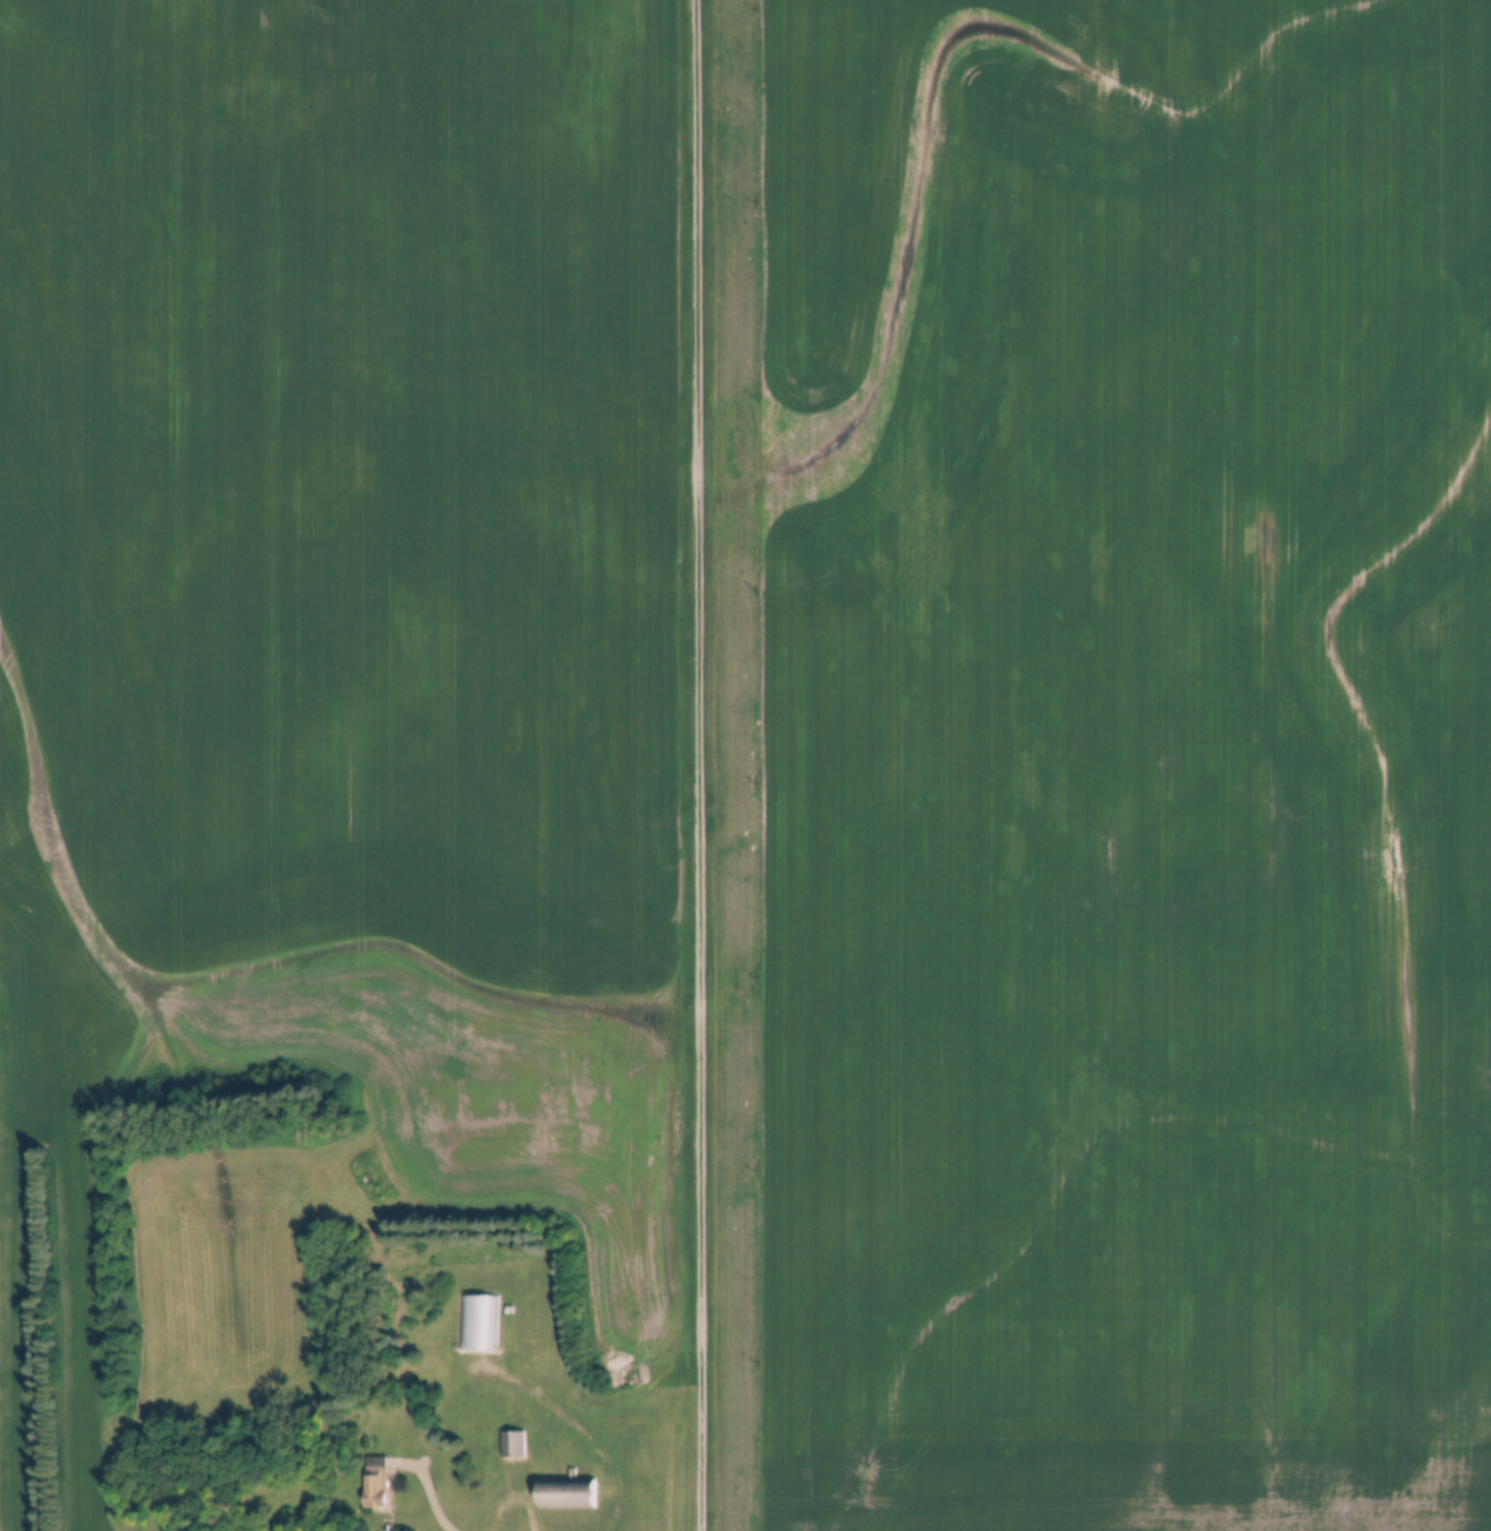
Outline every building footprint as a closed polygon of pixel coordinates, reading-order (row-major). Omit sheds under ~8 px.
[(456,1352),(496,1352),(496,1294),(456,1294),(456,1352)] [(396,1509),(397,1497),(389,1497),(389,1456),(370,1456),(369,1509),(396,1509)] [(538,1508),(603,1507),(603,1478),(576,1478),(576,1468),(566,1468),(566,1478),(538,1478),(538,1508)]
